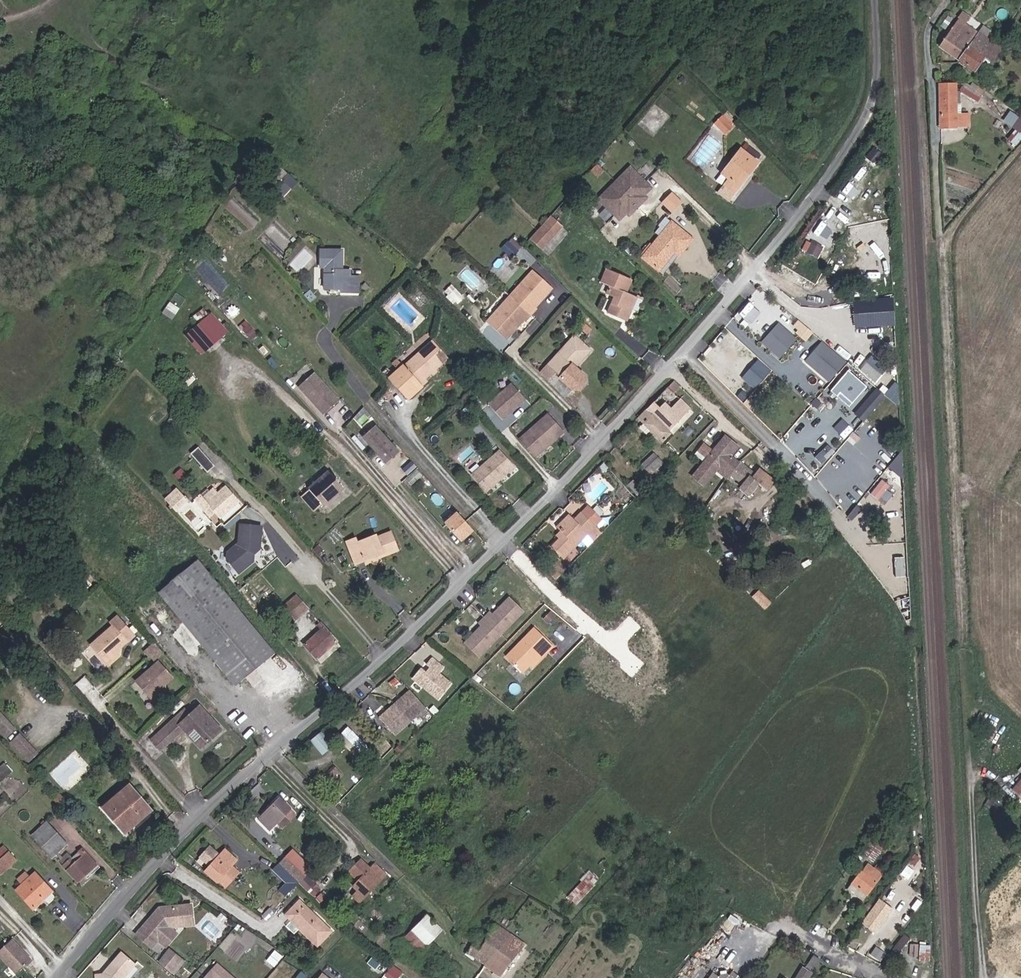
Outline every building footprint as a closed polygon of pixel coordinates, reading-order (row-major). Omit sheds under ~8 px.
[(1002,47),(958,17),(939,44),(975,70),(984,57),(992,62),(1002,47)] [(971,84),(966,81),(961,88),(979,100),(986,89),(973,80),(971,84)] [(957,127),(956,84),(940,85),(941,127),(957,127)] [(1000,117),(1008,122),(1017,112),(1011,107),(1008,106),(1000,117)] [(722,110),(712,121),(721,130),(727,124),(726,123),(731,118),(722,110)] [(1008,122),(1014,127),(1020,118),(1020,115),(1017,112),(1008,122)] [(745,170),(753,160),(737,147),(715,174),(720,179),(722,179),(712,191),(722,199),(735,183),(733,182),(744,169),(745,170)] [(626,160),(614,149),(594,171),(606,182),(626,160)] [(633,209),(646,196),(643,194),(646,191),(653,184),(631,163),(600,196),(621,217),(628,209),(631,207),(633,209)] [(735,183),(745,170),(744,169),(733,182),(735,183)] [(868,183),(882,184),(883,172),(869,172),(868,183)] [(684,198),(673,188),(664,197),(675,207),(684,198)] [(557,225),(547,215),(528,237),(538,246),(557,225)] [(650,229),(655,232),(665,219),(661,216),(650,229)] [(665,219),(655,232),(637,254),(655,268),(669,250),(673,253),(687,236),(665,219)] [(511,257),(521,245),(510,236),(501,248),(511,257)] [(815,253),(821,245),(812,238),(806,245),(815,253)] [(345,248),(318,246),(317,267),(326,267),(325,291),(359,293),(360,276),(352,276),(352,268),(344,268),(345,248)] [(669,250),(655,268),(659,270),(673,253),(669,250)] [(615,297),(612,303),(611,303),(607,312),(629,319),(633,307),(636,308),(639,298),(622,291),(628,276),(603,267),(598,279),(614,286),(613,288),(608,286),(606,293),(615,297)] [(536,271),(489,322),(507,339),(519,327),(516,325),(523,317),(527,321),(538,309),(534,305),(541,298),(544,300),(555,288),(536,271)] [(465,296),(452,284),(446,289),(459,302),(465,296)] [(169,301),(163,312),(173,318),(180,307),(169,301)] [(741,314),(752,320),(759,308),(747,302),(741,314)] [(187,334),(214,366),(239,344),(212,312),(187,334)] [(781,358),(798,337),(778,321),(761,342),(781,358)] [(574,334),(541,372),(566,398),(575,388),(580,388),(586,381),(586,376),(576,366),(591,349),(574,334)] [(430,340),(404,362),(403,361),(388,374),(405,395),(425,378),(422,376),(427,371),(429,374),(435,368),(433,366),(445,356),(430,340)] [(831,382),(847,360),(820,340),(804,362),(831,382)] [(876,381),(885,367),(869,356),(860,370),(876,381)] [(742,376),(756,388),(772,369),(758,357),(742,376)] [(339,400),(315,373),(300,387),(324,414),(339,400)] [(681,386),(675,381),(669,386),(675,392),(681,386)] [(489,402),(503,419),(519,405),(518,404),(519,402),(522,402),(527,398),(513,382),(489,402)] [(675,392),(669,386),(649,408),(670,428),(691,407),(675,392)] [(854,413),(864,421),(886,394),(876,386),(854,413)] [(664,442),(673,432),(670,428),(649,408),(639,418),(644,423),(639,428),(646,434),(651,430),(664,442)] [(369,417),(365,413),(360,416),(364,421),(369,417)] [(543,443),(546,446),(564,432),(547,413),(518,437),(532,453),(543,443)] [(843,416),(834,427),(846,436),(855,426),(843,416)] [(188,435),(179,425),(174,430),(183,440),(188,435)] [(386,463),(398,452),(374,427),(362,438),(386,463)] [(709,449),(701,458),(690,472),(701,482),(714,467),(717,464),(725,471),(738,482),(737,483),(745,491),(753,481),(744,473),(747,468),(737,460),(736,462),(726,454),(729,451),(725,448),(730,441),(721,434),(709,449)] [(692,451),(701,458),(709,449),(700,441),(692,451)] [(734,445),(730,441),(725,448),(729,451),(734,445)] [(535,456),(546,446),(543,443),(532,453),(535,456)] [(208,471),(215,465),(197,447),(190,453),(208,471)] [(485,492),(514,467),(499,448),(470,474),(485,492)] [(655,476),(666,465),(654,452),(643,463),(655,476)] [(717,464),(714,467),(722,474),(725,471),(717,464)] [(323,506),(344,488),(329,470),(308,489),(323,506)] [(422,476),(417,471),(406,481),(411,486),(422,476)] [(220,518),(239,501),(225,487),(219,493),(213,487),(209,490),(203,496),(200,493),(193,500),(209,517),(215,512),(220,518)] [(175,507),(186,498),(177,488),(166,498),(175,507)] [(203,496),(209,490),(207,488),(200,493),(203,496)] [(188,500),(186,498),(175,507),(177,510),(188,500)] [(598,517),(584,504),(568,518),(559,527),(553,533),(555,535),(547,543),(559,556),(583,533),(584,534),(592,525),(591,524),(598,517)] [(469,527),(457,512),(440,527),(456,544),(468,534),(465,531),(469,527)] [(559,527),(568,518),(565,514),(555,523),(559,527)] [(903,514),(892,514),(893,533),(903,533),(903,514)] [(230,558),(242,572),(257,559),(257,553),(263,548),(264,525),(243,523),(242,542),(231,552),(233,555),(230,558)] [(597,529),(592,525),(584,534),(588,538),(597,529)] [(374,532),(355,540),(354,536),(345,539),(353,559),(377,551),(380,549),(382,553),(395,548),(388,530),(375,535),(374,532)] [(562,564),(553,555),(543,565),(552,574),(562,564)] [(890,571),(905,571),(905,556),(890,556),(890,571)] [(275,652),(199,559),(158,593),(235,685),(258,666),(269,679),(280,670),(270,657),(275,652)] [(283,606),(290,616),(306,602),(298,594),(283,606)] [(526,612),(512,598),(495,615),(492,612),(481,624),(483,627),(466,644),(480,658),(526,612)] [(306,602),(290,616),(294,621),(310,607),(306,602)] [(316,659),(338,640),(321,620),(315,625),(319,630),(304,644),(316,659)] [(113,625),(88,644),(94,651),(96,649),(99,653),(98,654),(102,660),(111,653),(117,656),(118,646),(126,640),(113,625)] [(540,648),(542,650),(550,643),(532,626),(504,654),(519,669),(526,663),(540,648)] [(150,654),(157,648),(152,642),(142,651),(147,657),(150,654)] [(88,655),(94,651),(88,644),(83,648),(88,655)] [(157,648),(150,654),(154,658),(161,652),(157,648)] [(528,665),(542,650),(540,648),(526,663),(528,665)] [(117,656),(111,653),(102,660),(106,666),(117,656)] [(160,662),(136,683),(143,690),(145,689),(147,692),(146,694),(151,700),(159,694),(168,695),(168,686),(175,680),(160,662)] [(424,671),(415,680),(438,706),(453,693),(442,681),(448,675),(437,663),(431,668),(434,672),(428,676),(424,671)] [(75,683),(84,694),(94,686),(85,675),(75,683)] [(53,694),(37,678),(0,714),(0,727),(9,736),(53,694)] [(410,691),(380,717),(398,738),(428,712),(410,691)] [(159,694),(151,700),(155,705),(168,695),(159,694)] [(149,741),(159,752),(184,730),(188,735),(196,727),(211,743),(223,732),(200,706),(180,725),(174,719),(149,741)] [(993,740),(998,727),(987,723),(982,736),(993,740)] [(338,734),(359,756),(369,746),(348,725),(338,734)] [(211,743),(196,727),(188,735),(203,751),(211,743)] [(332,746),(320,732),(310,740),(322,754),(332,746)] [(29,763),(39,753),(22,733),(11,742),(29,763)] [(9,768),(1,760),(0,761),(0,776),(9,768)] [(331,783),(340,773),(335,768),(325,778),(330,783),(331,783)] [(330,783),(325,778),(321,782),(326,787),(330,783)] [(125,832),(151,809),(130,785),(104,808),(125,832)] [(282,829),(297,814),(280,797),(257,818),(269,831),(277,823),(282,829)] [(991,806),(995,800),(989,797),(985,803),(991,806)] [(526,809),(520,803),(514,810),(519,815),(526,809)] [(450,818),(443,812),(438,818),(444,824),(450,818)] [(53,856),(68,842),(46,819),(31,834),(53,856)] [(874,862),(892,838),(886,833),(882,838),(876,834),(862,853),(874,862)] [(16,858),(4,845),(0,849),(0,872),(16,858)] [(77,882),(97,863),(83,848),(63,865),(77,882)] [(239,860),(226,848),(205,871),(217,882),(219,880),(225,887),(240,871),(234,865),(239,860)] [(281,861),(302,881),(308,874),(286,855),(281,861)] [(368,893),(389,872),(377,860),(362,877),(360,875),(354,881),(368,893)] [(286,897),(302,881),(281,861),(273,870),(285,881),(278,889),(286,897)] [(875,867),(884,874),(888,868),(879,861),(875,867)] [(869,896),(884,874),(875,867),(868,862),(852,884),(869,896)] [(15,890),(32,908),(52,889),(35,872),(30,876),(25,871),(18,878),(22,883),(15,890)] [(591,871),(567,895),(577,905),(596,885),(593,883),(597,878),(591,871)] [(865,901),(869,896),(852,884),(848,889),(865,901)] [(861,923),(876,933),(893,907),(878,897),(861,923)] [(334,931),(300,898),(284,915),(318,946),(334,931)] [(145,928),(158,939),(172,924),(192,922),(189,902),(164,905),(162,906),(163,911),(160,913),(158,912),(145,928)] [(427,944),(441,930),(427,915),(412,929),(427,944)] [(175,930),(172,924),(158,939),(164,944),(175,930)] [(494,957),(510,934),(503,930),(495,924),(485,937),(479,933),(466,951),(485,964),(491,955),(494,957)] [(158,939),(145,928),(138,935),(150,947),(158,939)] [(526,945),(510,934),(494,957),(491,955),(485,964),(502,975),(518,953),(520,954),(526,945)] [(13,937),(0,950),(0,953),(18,971),(33,957),(13,937)] [(159,953),(164,947),(158,941),(152,948),(159,953)] [(182,960),(169,949),(158,963),(171,974),(182,960)] [(136,965),(123,953),(115,963),(116,968),(112,973),(95,974),(95,977),(125,977),(136,965)] [(821,959),(814,955),(806,968),(804,966),(796,977),(809,977),(821,959)] [(212,968),(204,977),(224,977),(212,968)] [(738,975),(724,968),(720,976),(711,971),(707,977),(736,977),(738,975)] [(393,969),(388,975),(392,977),(399,977),(401,975),(393,969)]
